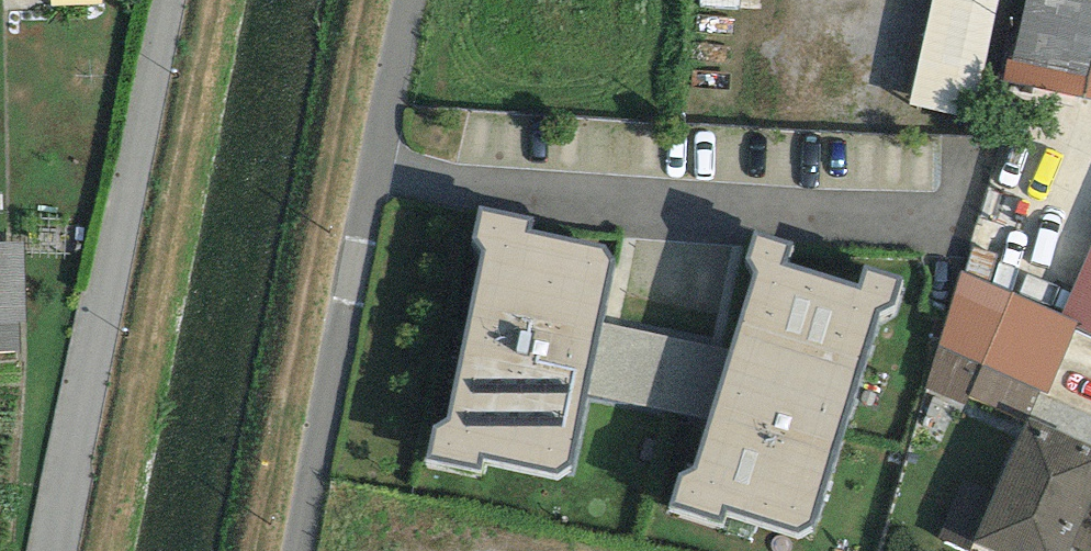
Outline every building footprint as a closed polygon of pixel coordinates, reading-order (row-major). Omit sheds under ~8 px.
[(1002,0),(939,0),(913,117),(973,130),(1002,0)] [(1012,61),(1005,58),(1001,82),(1090,100),(1090,0),(1026,0),(1012,61)] [(539,212),(477,199),(470,232),(480,249),(445,409),(430,418),(423,455),(480,467),(482,457),(554,471),(574,462),(621,252),(613,241),(536,225),(539,212)] [(794,238),(753,225),(745,251),(752,273),(692,461),(679,464),(667,501),(725,520),(729,508),(800,531),(817,522),(881,307),(894,302),(902,272),(862,260),(856,279),(788,259),(794,238)] [(0,242),(0,352),(18,351),(18,321),(25,321),(24,241),(0,242)] [(1076,320),(961,272),(925,388),(965,405),(970,394),(1027,420),(1039,393),(1047,394),(1076,320)] [(1027,420),(970,394),(965,405),(916,513),(921,516),(915,528),(965,550),(971,550),(974,543),(993,550),(1069,550),(1090,503),(1090,449),(1027,420)]
